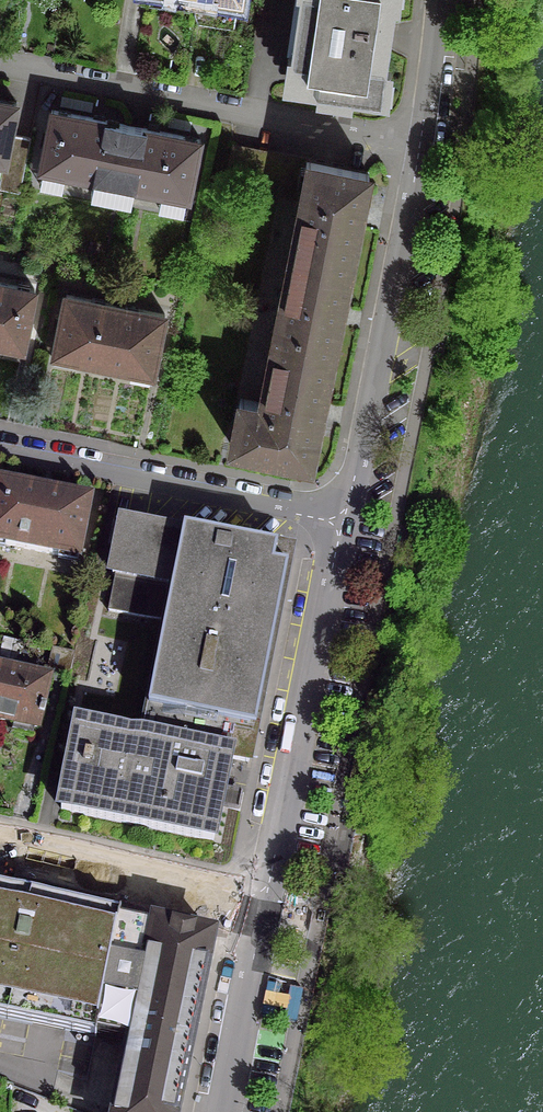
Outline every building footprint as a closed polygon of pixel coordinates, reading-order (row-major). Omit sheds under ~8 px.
[(192,12),(196,23),(231,28),(234,4),(238,4),(238,0),(194,0),(192,12)] [(288,83),(375,96),(389,0),(298,0),(286,81),(289,82),(288,83)] [(10,164),(21,105),(0,101),(0,162),(10,164)] [(50,112),(38,169),(185,198),(197,141),(155,132),(151,131),(145,130),(101,122),(101,121),(96,120),(91,119),(91,120),(50,112)] [(223,183),(299,199),(258,404),(238,399),(228,446),(307,462),(318,409),(337,315),(357,215),(365,173),(231,146),(223,183)] [(20,347),(31,290),(0,284),(0,344),(20,347)] [(117,306),(63,295),(51,354),(150,374),(161,315),(117,306)] [(0,485),(0,545),(76,560),(87,503),(47,495),(47,491),(41,490),(37,489),(36,493),(0,485)] [(75,726),(59,811),(210,841),(219,798),(227,759),(245,763),(286,556),(183,534),(182,537),(120,524),(109,575),(112,575),(105,611),(164,623),(140,740),(75,726)] [(71,654),(51,649),(47,668),(67,673),(71,654)] [(12,724),(10,731),(29,736),(31,728),(34,729),(46,681),(21,675),(22,670),(23,667),(12,664),(10,672),(0,670),(0,721),(12,724)] [(95,1037),(97,1034),(127,1040),(113,1111),(175,1111),(190,1038),(211,937),(153,924),(115,915),(22,894),(0,889),(0,1017),(95,1037)]
